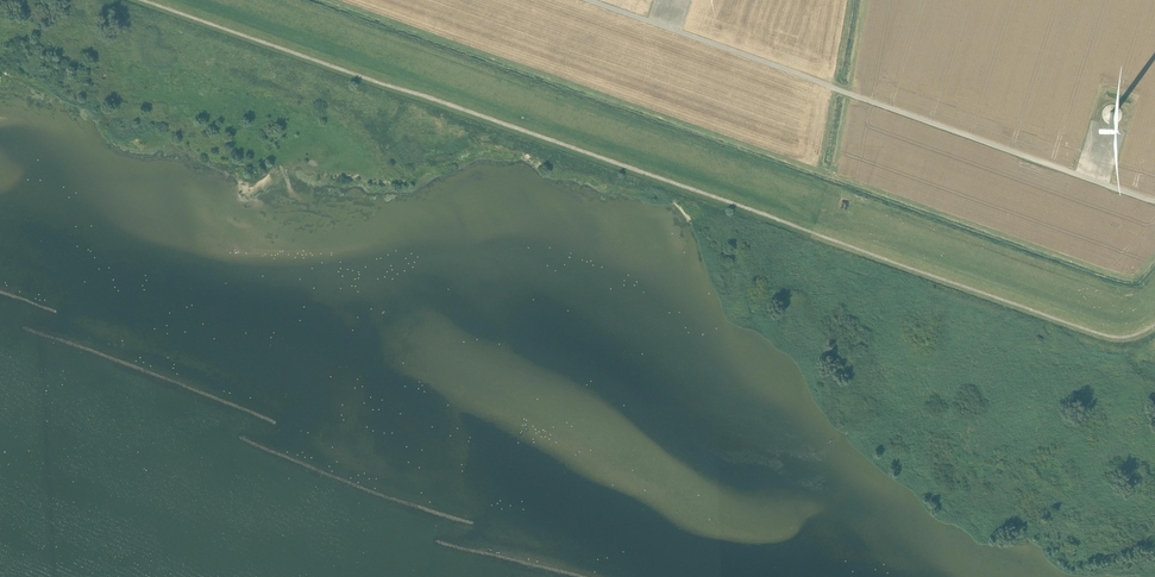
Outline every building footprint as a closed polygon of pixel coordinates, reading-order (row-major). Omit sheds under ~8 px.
[(1102,114),(1102,115),(1102,116),(1102,117),(1102,118),(1103,119),(1104,120),(1104,121),(1105,122),(1106,122),(1106,123),(1107,123),(1108,124),(1109,124),(1110,124),(1111,124),(1112,125),(1113,124),(1114,124),(1115,124),(1116,124),(1117,123),(1118,123),(1119,122),(1119,121),(1120,121),(1121,120),(1121,119),(1122,118),(1122,117),(1122,116),(1122,115),(1122,114),(1122,113),(1122,112),(1122,111),(1121,110),(1121,109),(1120,108),(1119,107),(1118,106),(1117,105),(1116,105),(1115,105),(1114,104),(1113,104),(1112,104),(1111,104),(1110,104),(1109,105),(1108,105),(1107,105),(1106,106),(1105,107),(1104,108),(1103,109),(1103,110),(1102,111),(1102,112),(1102,113),(1102,114)]
